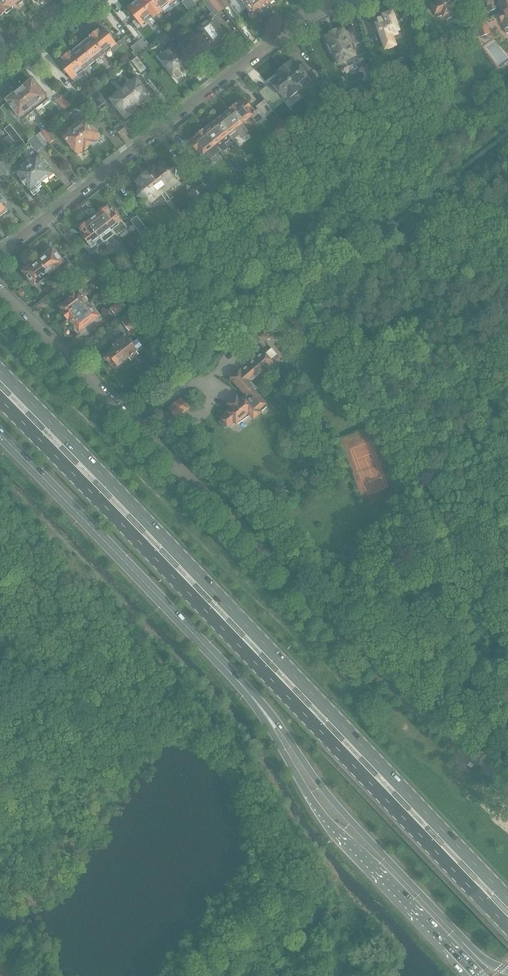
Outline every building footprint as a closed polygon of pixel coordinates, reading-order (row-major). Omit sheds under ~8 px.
[(7,0),(0,0),(0,15),(1,16),(5,13),(7,15),(14,9),(7,0)] [(25,0),(7,0),(14,9),(15,9),(13,6),(16,3),(18,6),(25,0)] [(153,16),(140,0),(139,0),(129,8),(137,19),(134,22),(138,28),(142,25),(144,28),(148,24),(146,21),(152,17),(153,16)] [(156,0),(140,0),(153,16),(152,17),(154,19),(164,11),(163,9),(156,0)] [(163,9),(169,4),(171,7),(179,0),(156,0),(163,9)] [(182,3),(188,9),(191,14),(198,8),(192,0),(186,0),(182,3)] [(218,0),(209,0),(219,13),(225,9),(218,0)] [(226,0),(218,0),(225,9),(230,5),(226,0)] [(251,12),(250,16),(252,18),(255,18),(257,16),(257,12),(266,5),(262,0),(241,0),(251,12)] [(435,4),(433,4),(437,14),(438,16),(443,15),(453,12),(452,10),(454,9),(451,0),(434,0),(435,4)] [(489,12),(497,9),(495,3),(494,0),(486,0),(489,12)] [(499,2),(503,13),(499,15),(502,24),(503,23),(505,29),(506,34),(507,33),(507,0),(503,0),(499,2)] [(396,46),(392,33),(399,30),(395,19),(398,19),(396,13),(393,14),(392,11),(384,14),(384,15),(377,18),(379,23),(377,24),(386,49),(396,46)] [(473,25),(469,13),(462,15),(466,28),(473,25)] [(206,39),(214,49),(221,44),(220,43),(227,37),(212,18),(198,29),(202,34),(202,35),(205,39),(206,39)] [(477,27),(473,32),(474,34),(489,29),(485,19),(476,22),(477,27)] [(91,36),(105,54),(104,52),(110,47),(111,48),(112,47),(114,50),(118,47),(117,45),(103,27),(99,31),(98,30),(91,36)] [(177,39),(182,35),(176,27),(166,34),(171,40),(175,37),(177,39)] [(331,54),(333,53),(338,64),(357,56),(345,30),(344,30),(343,28),(330,34),(325,36),(328,43),(326,43),(331,54)] [(94,62),(105,54),(91,36),(90,37),(88,39),(85,38),(80,43),(94,62)] [(144,51),(151,46),(147,41),(145,43),(142,39),(137,43),(144,51)] [(84,70),(94,62),(80,43),(74,47),(74,49),(71,52),(83,68),(84,70)] [(136,57),(144,51),(137,43),(131,47),(134,51),(132,53),(136,57)] [(190,69),(173,47),(159,57),(176,79),(190,69)] [(76,74),(83,68),(71,52),(64,58),(60,62),(73,79),(74,80),(78,77),(76,74)] [(141,73),(147,69),(138,57),(132,61),(141,73)] [(282,69),(299,90),(304,86),(302,83),(309,78),(294,59),(282,69)] [(286,100),(299,90),(282,69),(284,72),(272,82),(286,100)] [(123,88),(138,107),(141,104),(140,103),(144,101),(146,103),(151,99),(149,97),(151,95),(137,77),(123,88)] [(20,90),(36,110),(48,100),(33,80),(20,90)] [(88,94),(98,107),(106,101),(95,88),(88,94)] [(134,109),(138,107),(123,88),(110,98),(126,119),(133,114),(130,111),(134,108),(134,109)] [(23,120),(36,110),(20,90),(8,100),(23,120)] [(77,91),(71,95),(77,103),(85,96),(82,92),(79,93),(77,91)] [(62,95),(56,100),(65,111),(71,106),(62,95)] [(88,95),(82,100),(91,113),(98,108),(88,95)] [(258,109),(255,112),(254,109),(245,98),(238,103),(237,103),(230,109),(242,125),(252,117),(257,124),(265,118),(274,111),(265,100),(256,107),(258,109)] [(230,109),(216,120),(232,139),(233,141),(240,135),(241,138),(248,132),(242,125),(230,109)] [(289,131),(299,123),(292,115),(283,122),(289,131)] [(74,125),(90,146),(101,137),(86,116),(74,125)] [(232,139),(216,120),(205,129),(204,129),(203,130),(219,150),(224,157),(231,151),(226,144),(232,139)] [(283,135),(289,131),(283,122),(277,127),(283,135)] [(10,125),(5,129),(9,134),(14,130),(10,125)] [(78,155),(90,146),(74,125),(62,134),(78,155)] [(41,132),(50,144),(56,140),(47,128),(41,132)] [(210,157),(219,150),(203,130),(196,135),(189,141),(191,143),(197,152),(201,157),(207,152),(210,157)] [(47,145),(38,134),(29,142),(37,152),(41,148),(42,150),(47,145)] [(17,146),(11,139),(9,136),(2,141),(10,152),(18,146),(17,146)] [(21,139),(16,143),(19,147),(19,148),(25,144),(21,139)] [(27,162),(42,182),(53,173),(38,154),(27,162)] [(0,177),(13,167),(5,158),(0,161),(0,177)] [(241,168),(234,158),(229,162),(237,172),(241,168)] [(31,191),(42,182),(27,162),(15,171),(31,191)] [(167,190),(178,182),(173,175),(175,174),(176,171),(172,167),(169,167),(167,168),(162,162),(149,172),(170,201),(171,200),(174,198),(167,190)] [(168,202),(170,201),(149,172),(135,182),(140,188),(138,190),(137,193),(141,197),(144,198),(147,196),(151,202),(162,194),(168,202)] [(211,193),(216,188),(211,181),(205,185),(211,193)] [(211,193),(205,185),(204,183),(198,188),(205,197),(211,193)] [(100,212),(113,228),(118,224),(117,223),(121,220),(117,215),(117,214),(112,207),(110,209),(108,206),(106,208),(105,206),(100,210),(101,211),(100,212)] [(116,233),(113,228),(100,212),(97,215),(94,214),(91,217),(92,219),(88,221),(105,242),(116,233)] [(141,233),(147,228),(137,216),(131,221),(141,233)] [(99,247),(105,242),(88,221),(86,223),(85,221),(80,225),(82,227),(80,228),(82,231),(80,232),(82,235),(81,235),(85,240),(85,239),(86,241),(82,244),(92,255),(98,250),(98,249),(99,249),(99,248),(99,247)] [(59,266),(61,269),(70,262),(65,257),(62,259),(54,248),(39,259),(50,274),(59,266)] [(80,256),(87,265),(92,260),(85,252),(80,256)] [(35,285),(50,274),(39,259),(24,271),(35,285)] [(96,275),(92,270),(89,267),(84,271),(87,273),(81,278),(85,284),(96,275)] [(59,286),(65,282),(60,277),(55,281),(59,286)] [(50,294),(59,286),(55,281),(46,288),(50,294)] [(109,288),(103,293),(106,297),(112,292),(109,288)] [(68,320),(90,303),(81,291),(73,297),(73,296),(66,302),(61,307),(64,311),(62,312),(68,320)] [(121,301),(111,308),(116,314),(126,306),(121,301)] [(70,319),(79,331),(100,315),(90,303),(68,320),(70,319)] [(267,324),(254,333),(262,343),(274,334),(267,324)] [(140,355),(137,351),(138,350),(126,334),(113,344),(116,347),(106,355),(105,358),(107,360),(110,360),(112,359),(118,366),(129,357),(132,361),(140,355)] [(249,413),(254,419),(263,412),(261,409),(267,404),(255,390),(257,388),(250,381),(273,362),(271,360),(278,354),(272,348),(266,354),(264,352),(242,371),(241,370),(231,379),(246,395),(241,400),(237,396),(229,403),(233,407),(221,418),(222,419),(219,422),(225,428),(228,426),(229,427),(235,421),(237,423),(249,413)] [(181,397),(166,408),(175,419),(189,409),(181,397)]
